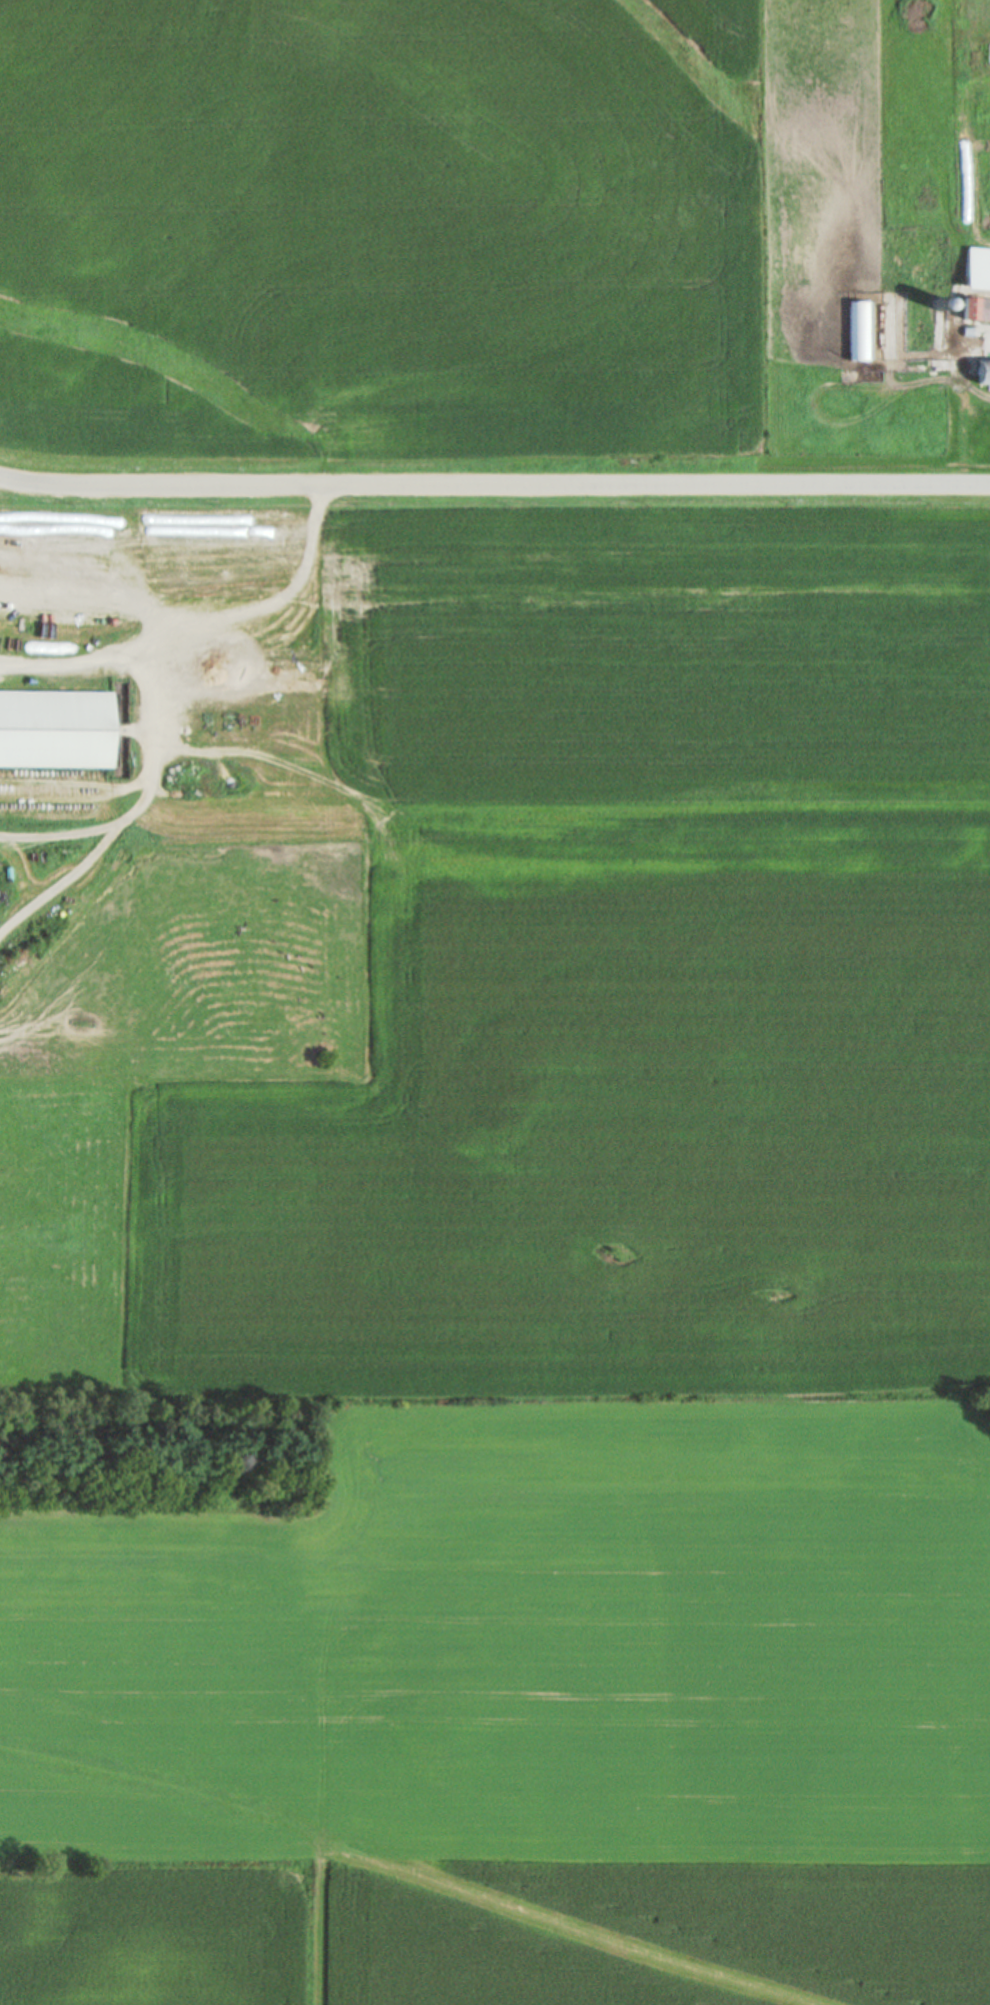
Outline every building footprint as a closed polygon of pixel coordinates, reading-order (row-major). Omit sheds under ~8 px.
[(964,287),(989,290),(989,247),(968,245),(964,287)] [(961,317),(989,320),(989,297),(963,295),(961,317)] [(871,299),(872,359),(849,360),(849,300),(871,299)] [(979,359),(980,384),(989,384),(989,359),(979,359)] [(111,768),(112,691),(0,689),(0,766),(111,768)]
